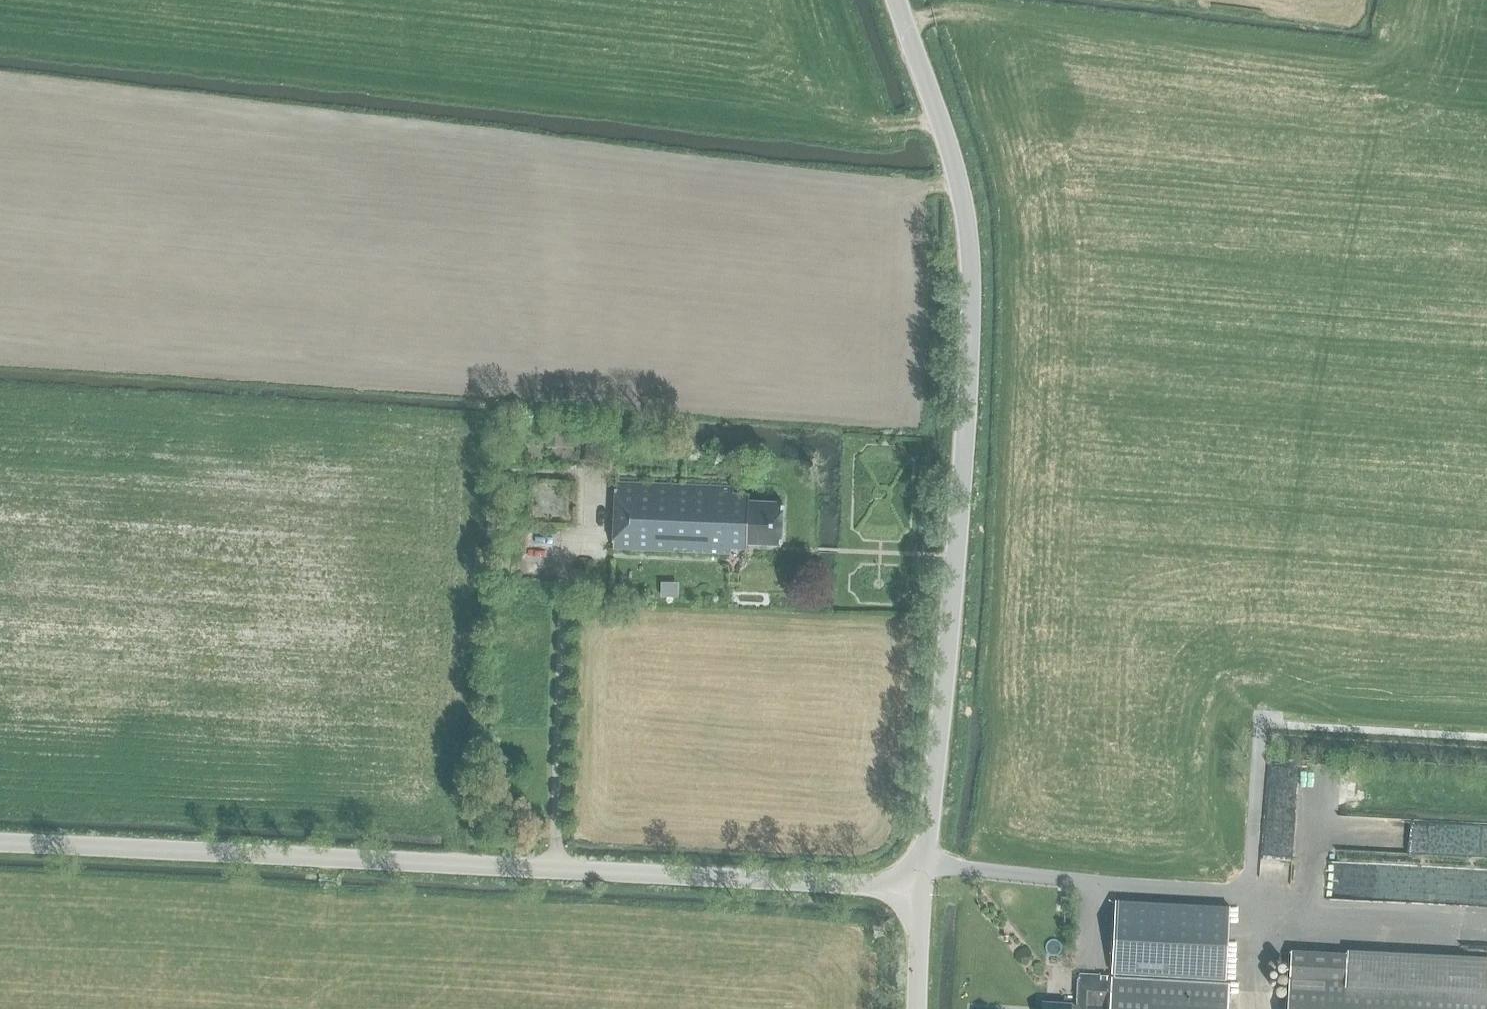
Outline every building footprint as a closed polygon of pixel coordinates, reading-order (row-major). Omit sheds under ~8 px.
[(732,489),(616,484),(613,550),(730,555),(730,547),(746,548),(746,542),(779,544),(781,502),(748,501),(748,496),(732,495),(732,489)] [(1272,763),(1264,880),(1294,882),(1302,765),(1272,763)] [(1228,906),(1114,900),(1111,972),(1225,979),(1228,906)] [(1290,950),(1287,1008),(1486,1008),(1486,963),(1290,950)] [(1041,1003),(1041,1008),(1227,1008),(1228,983),(1079,974),(1077,1005),(1041,1003)]
